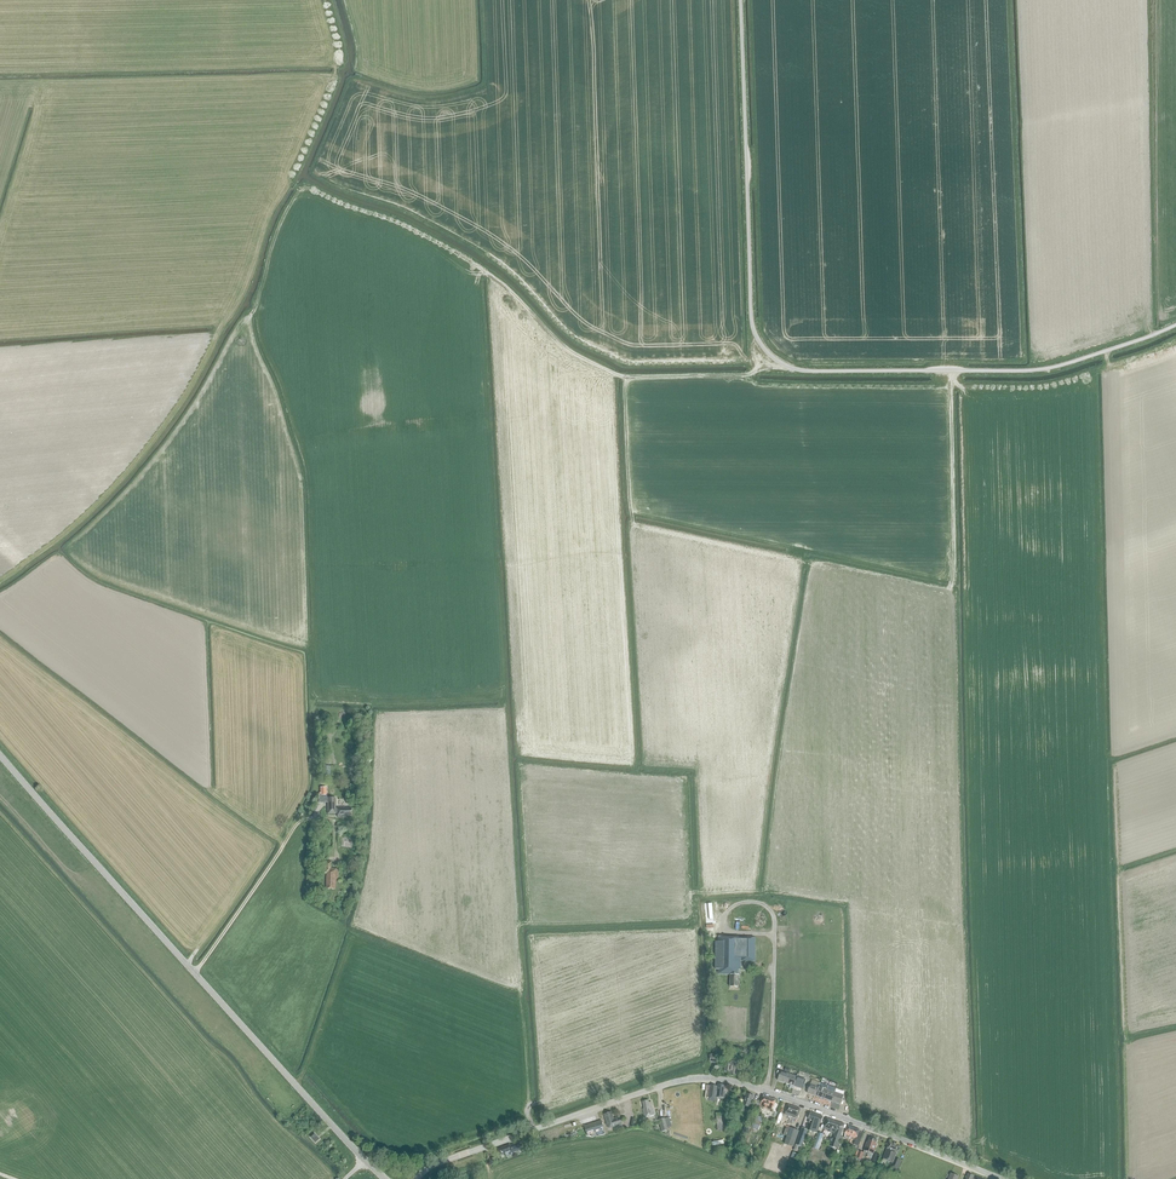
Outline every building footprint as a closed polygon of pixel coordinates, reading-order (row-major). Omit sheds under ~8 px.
[(328,814),(335,814),(335,813),(337,813),(337,817),(345,817),(345,815),(351,815),(351,808),(346,808),(346,807),(337,807),(337,809),(336,809),(335,799),(327,799),(328,814)] [(343,837),(343,847),(354,847),(354,837),(343,837)] [(326,889),(335,889),(335,879),(337,879),(337,869),(331,869),(331,862),(324,861),(323,874),(327,874),(326,889)] [(715,944),(716,944),(715,969),(718,969),(718,974),(730,975),(730,987),(738,987),(738,975),(740,974),(740,972),(738,971),(738,970),(741,970),(741,961),(755,961),(756,937),(718,936),(718,942),(715,942),(715,944)] [(709,1061),(717,1063),(719,1056),(711,1054),(709,1061)] [(730,1072),(729,1075),(737,1077),(738,1070),(740,1070),(740,1066),(739,1066),(739,1062),(732,1061),(729,1060),(730,1058),(726,1057),(724,1071),(730,1072)] [(777,1080),(786,1083),(789,1074),(781,1071),(777,1080)] [(786,1083),(794,1086),(797,1077),(789,1074),(786,1083)] [(802,1089),(805,1080),(797,1077),(794,1086),(802,1089)] [(807,1093),(815,1096),(819,1087),(810,1084),(807,1093)] [(711,1086),(706,1086),(705,1098),(709,1099),(709,1101),(721,1102),(721,1098),(724,1098),(725,1092),(724,1092),(725,1086),(718,1085),(718,1087),(717,1087),(711,1086)] [(815,1096),(824,1099),(827,1090),(828,1086),(824,1085),(823,1088),(819,1087),(815,1096)] [(832,1102),(835,1092),(827,1090),(824,1099),(832,1102)] [(832,1102),(840,1104),(843,1095),(842,1095),(843,1092),(836,1090),(835,1092),(832,1102)] [(742,1105),(741,1109),(748,1112),(749,1108),(750,1108),(754,1096),(746,1093),(742,1105)] [(760,1106),(772,1110),(775,1100),(763,1096),(760,1106)] [(642,1109),(644,1118),(654,1115),(651,1102),(649,1103),(648,1101),(642,1102),(644,1109),(642,1109)] [(781,1124),(783,1124),(787,1126),(793,1128),(796,1120),(792,1119),(793,1117),(797,1119),(800,1109),(788,1105),(785,1114),(781,1124)] [(611,1112),(604,1114),(609,1128),(621,1124),(619,1118),(613,1120),(611,1112)] [(725,1130),(723,1113),(715,1114),(717,1131),(725,1130)] [(823,1117),(811,1113),(808,1119),(812,1121),(809,1130),(817,1133),(823,1117)] [(661,1132),(662,1133),(668,1131),(667,1130),(668,1130),(665,1118),(658,1120),(661,1132)] [(833,1137),(838,1139),(835,1147),(838,1149),(842,1136),(840,1136),(844,1124),(827,1118),(823,1129),(835,1133),(833,1137)] [(601,1121),(584,1126),(587,1135),(604,1130),(601,1121)] [(856,1138),(859,1130),(848,1126),(844,1135),(856,1139),(853,1144),(858,1146),(861,1139),(856,1138)] [(799,1131),(789,1128),(784,1144),(793,1147),(799,1131)] [(802,1128),(796,1146),(801,1147),(807,1130),(802,1128)] [(823,1134),(819,1133),(813,1148),(817,1149),(823,1134)] [(319,1139),(314,1134),(310,1137),(315,1143),(319,1139)] [(864,1150),(873,1154),(876,1144),(875,1144),(876,1140),(870,1138),(867,1146),(866,1145),(864,1150)] [(510,1146),(509,1145),(498,1149),(500,1155),(505,1153),(506,1156),(513,1154),(512,1153),(521,1150),(518,1142),(510,1146)] [(890,1167),(897,1170),(901,1161),(894,1158),(897,1152),(897,1153),(900,1146),(889,1142),(883,1159),(892,1163),(890,1167)] [(854,1157),(861,1160),(864,1153),(857,1150),(854,1157)]
